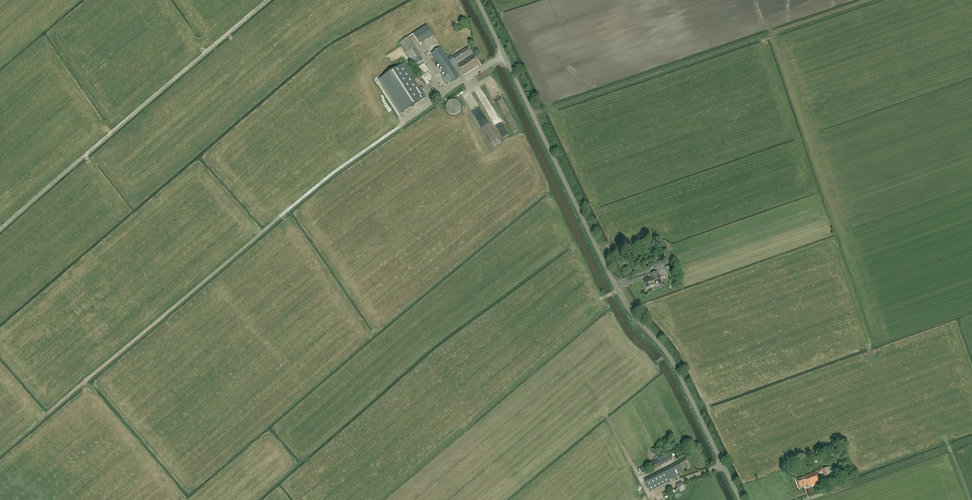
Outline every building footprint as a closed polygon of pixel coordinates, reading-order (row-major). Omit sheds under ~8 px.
[(413,35),(420,46),(434,37),(427,26),(413,35)] [(409,37),(400,42),(414,64),(421,60),(423,59),(409,37)] [(460,77),(452,64),(455,62),(456,64),(473,53),(468,47),(452,57),(451,56),(448,58),(441,47),(432,53),(446,76),(443,78),(447,84),(450,81),(451,83),(460,77)] [(464,75),(480,65),(474,55),(458,66),(464,75)] [(404,64),(379,80),(401,114),(426,98),(404,64)] [(451,100),(449,100),(449,101),(448,101),(448,102),(447,102),(447,103),(446,104),(446,105),(446,106),(446,107),(446,108),(446,109),(446,110),(446,111),(447,111),(447,112),(448,113),(449,114),(450,115),(451,115),(452,115),(453,115),(454,115),(455,115),(456,115),(457,114),(458,114),(458,113),(459,113),(460,112),(460,111),(461,110),(461,109),(461,108),(461,107),(461,106),(461,105),(461,104),(460,103),(460,102),(459,102),(458,101),(457,100),(456,100),(455,100),(455,99),(454,99),(453,99),(452,99),(452,100),(451,100)] [(653,268),(662,265),(660,261),(651,264),(649,265),(651,269),(653,268)] [(674,276),(671,266),(665,268),(669,278),(674,276)] [(662,284),(659,276),(657,273),(651,275),(653,278),(644,282),(646,289),(655,285),(655,286),(662,284)] [(652,470),(672,459),(669,452),(648,463),(652,470)] [(667,481),(684,472),(682,469),(686,467),(686,469),(690,467),(689,464),(686,459),(685,460),(684,459),(644,479),(650,492),(668,482),(667,481)] [(840,477),(836,465),(822,469),(826,479),(831,477),(832,480),(835,479),(836,482),(840,481),(838,477),(840,477)] [(819,483),(815,472),(804,476),(804,477),(797,480),(800,487),(807,484),(808,487),(819,483)] [(677,484),(676,490),(681,493),(685,490),(685,485),(681,482),(677,484)]
